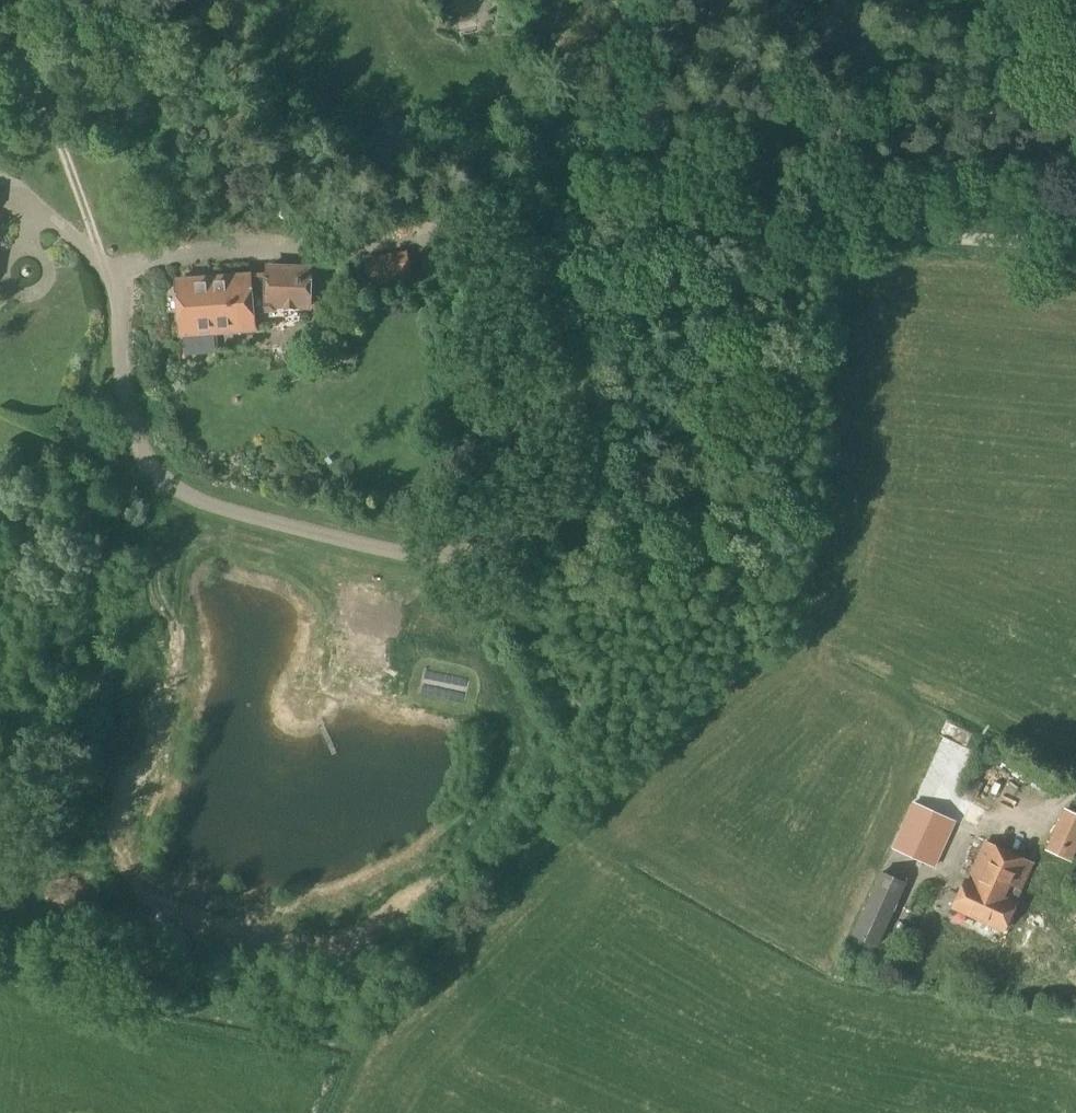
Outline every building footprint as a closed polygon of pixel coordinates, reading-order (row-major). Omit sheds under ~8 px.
[(406,252),(364,260),(370,289),(412,281),(406,252)] [(312,311),(314,269),(300,269),(268,268),(268,276),(178,282),(182,335),(254,329),(253,315),(276,313),(276,309),(312,311)] [(954,823),(913,804),(894,846),(935,865),(954,823)] [(1075,850),(1075,815),(1065,810),(1047,850),(1071,861),(1075,850)] [(1014,902),(1032,864),(986,843),(968,882),(966,881),(954,908),(1004,931),(1017,904),(1014,902)] [(878,945),(906,885),(882,874),(855,935),(878,945)]
